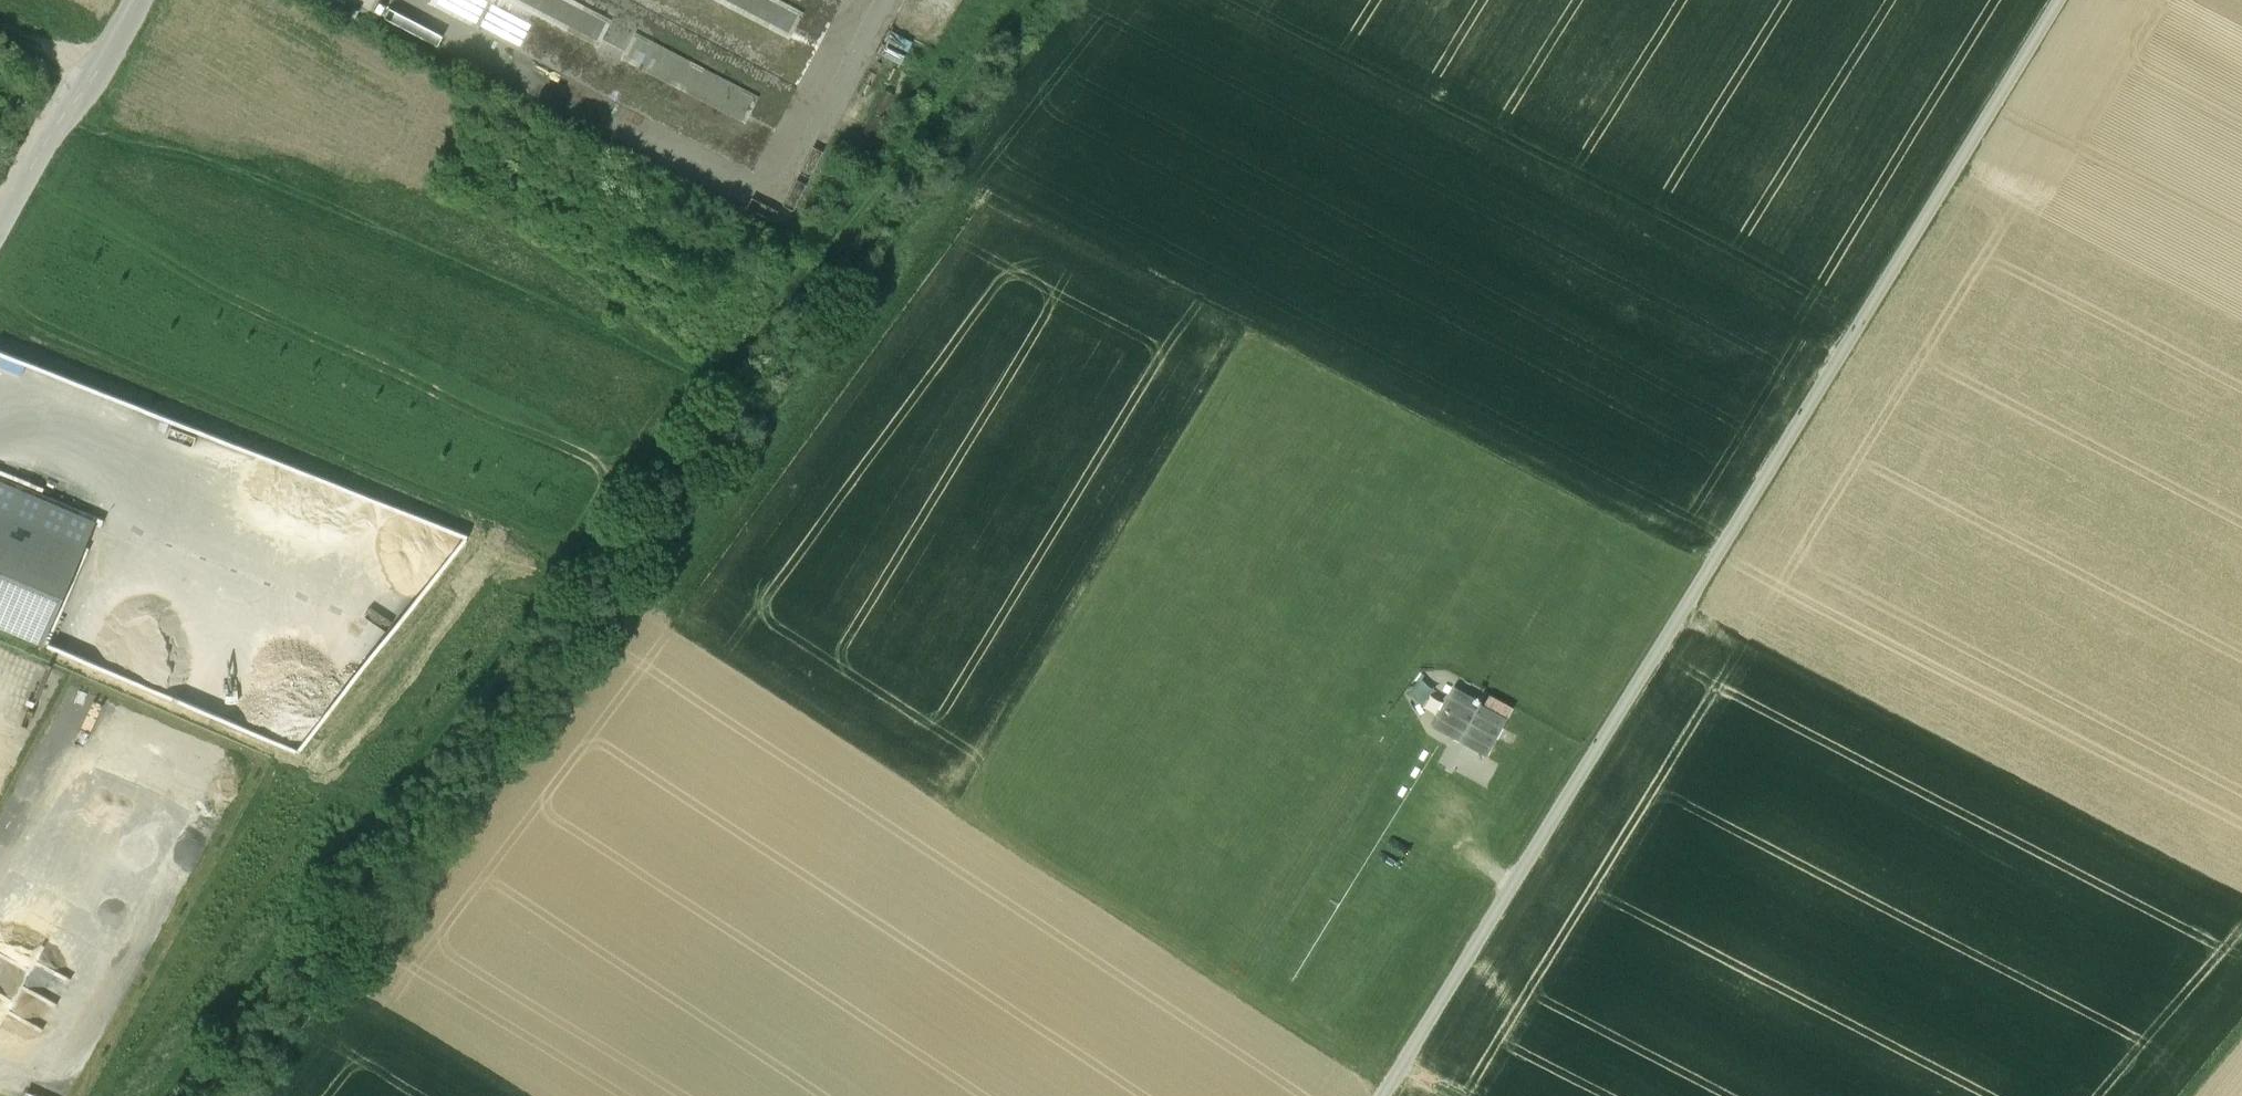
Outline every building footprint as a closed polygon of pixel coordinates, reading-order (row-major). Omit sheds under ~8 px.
[(754,168),(843,0),(432,0),(754,168)] [(883,55),(920,69),(930,41),(941,45),(958,0),(903,0),(883,55)] [(55,646),(106,530),(0,483),(0,622),(55,646)] [(1434,720),(1449,683),(1419,671),(1410,691),(1423,696),(1415,713),(1434,720)] [(1454,696),(1441,718),(1485,745),(1501,721),(1454,696)] [(1461,741),(1449,766),(1488,784),(1500,760),(1461,741)]
